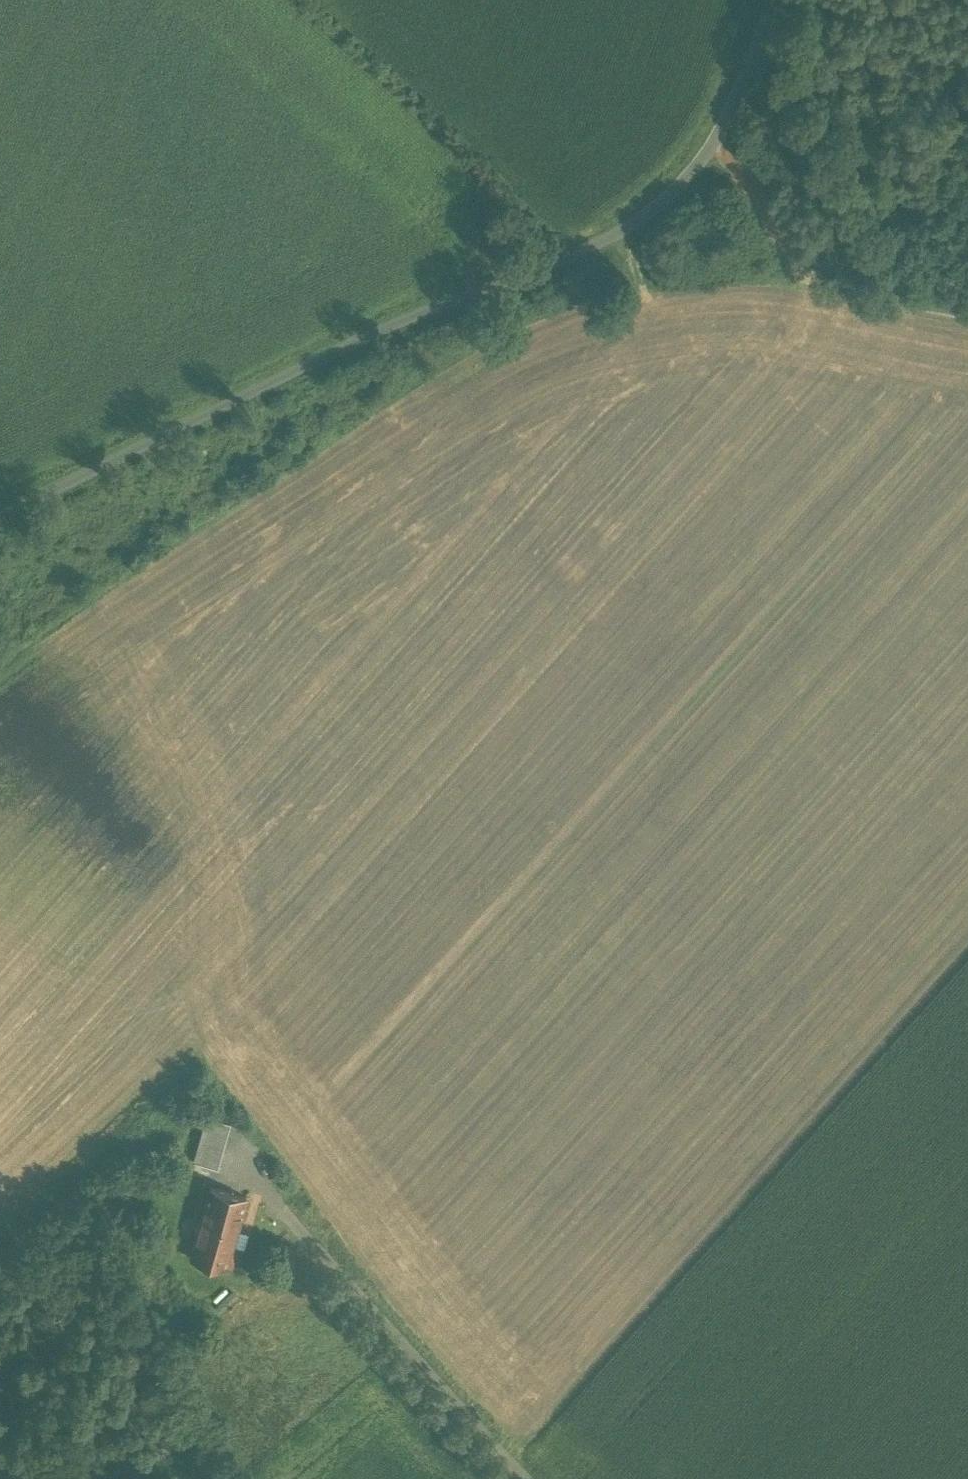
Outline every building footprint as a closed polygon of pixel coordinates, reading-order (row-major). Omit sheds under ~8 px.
[(231,1121),(207,1114),(195,1159),(218,1166),(231,1121)] [(246,1195),(211,1185),(202,1217),(193,1214),(187,1235),(196,1238),(191,1256),(230,1267),(235,1251),(231,1250),(246,1195)]
